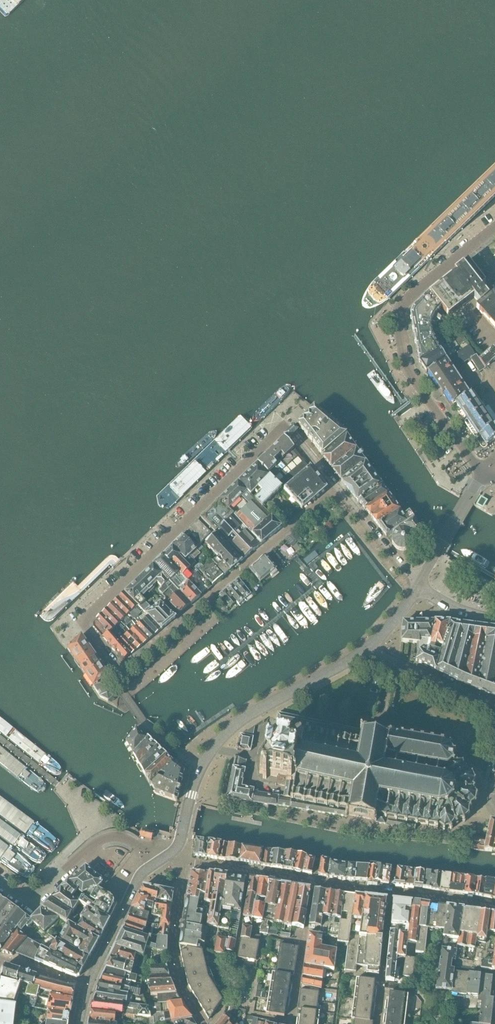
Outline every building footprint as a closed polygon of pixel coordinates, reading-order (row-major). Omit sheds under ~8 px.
[(474,297),(480,303),(494,290),(492,290),(469,260),(429,292),(430,293),(442,308),(449,317),(474,297)] [(494,295),(494,293),(494,290),(480,303),(476,308),(494,329),(494,295)] [(429,292),(420,302),(436,314),(442,308),(430,293),(429,292)] [(413,308),(411,314),(433,320),(434,318),(439,320),(440,321),(441,319),(436,314),(420,302),(414,308),(413,308)] [(413,325),(431,327),(433,320),(411,314),(413,325)] [(413,325),(415,337),(432,334),(439,332),(438,329),(432,330),(431,327),(413,325)] [(415,337),(417,350),(435,339),(432,334),(415,337)] [(420,362),(427,373),(457,353),(454,349),(466,341),(462,335),(445,346),(420,362)] [(417,350),(420,362),(445,346),(439,336),(435,339),(417,350)] [(469,395),(467,392),(453,370),(471,359),(480,372),(485,369),(476,355),(476,356),(469,345),(457,353),(427,373),(428,372),(443,393),(445,392),(454,404),(453,404),(454,405),(469,395)] [(479,359),(485,369),(494,360),(494,348),(494,346),(479,359)] [(478,401),(473,393),(473,392),(469,395),(454,405),(460,413),(478,401)] [(484,409),(478,401),(460,413),(465,422),(484,409)] [(302,430),(306,434),(322,456),(347,434),(326,417),(314,407),(298,424),(302,430)] [(489,417),(484,409),(465,422),(471,430),(489,417)] [(150,501),(164,516),(229,454),(235,460),(238,457),(232,450),(257,426),(243,412),(150,501)] [(494,426),(494,425),(489,417),(471,430),(476,438),(494,426)] [(292,430),(286,435),(289,438),(290,439),(291,440),(296,435),(302,430),(298,424),(292,430)] [(494,440),(494,425),(494,426),(476,438),(483,449),(494,440)] [(347,434),(322,456),(326,461),(329,464),(332,468),(356,448),(354,445),(347,434)] [(284,438),(258,463),(268,474),(294,449),(294,448),(288,441),(290,439),(289,438),(286,435),(283,438),(284,438)] [(356,448),(332,468),(336,473),(338,476),(342,481),(366,460),(358,450),(356,448)] [(268,474),(283,489),(284,491),(309,469),(294,449),(268,474)] [(342,481),(347,487),(359,501),(382,485),(366,460),(342,481)] [(258,463),(239,482),(263,508),(283,489),(268,474),(258,463)] [(317,476),(315,474),(313,472),(310,468),(309,469),(284,491),(294,501),(319,479),(317,476)] [(323,485),(321,482),(320,481),(321,481),(319,479),(294,501),(303,510),(326,489),(323,485)] [(272,517),(263,508),(239,482),(220,500),(252,534),(272,517)] [(382,485),(359,501),(362,505),(362,506),(363,506),(363,507),(364,507),(366,510),(389,494),(388,493),(382,485)] [(389,494),(366,510),(372,517),(395,501),(389,494)] [(486,502),(482,499),(478,505),(483,508),(486,502)] [(242,561),(255,550),(262,544),(252,534),(220,500),(201,518),(214,533),(231,550),(242,561)] [(395,501),(372,517),(378,525),(400,510),(395,501)] [(400,510),(378,525),(387,536),(393,532),(401,527),(402,528),(403,528),(405,527),(406,527),(407,528),(408,528),(410,526),(408,522),(414,518),(410,511),(404,516),(400,510)] [(463,523),(449,515),(450,514),(449,513),(448,513),(447,513),(447,514),(446,514),(446,515),(446,516),(447,517),(448,517),(448,516),(462,525),(461,526),(462,526),(463,526),(464,526),(465,525),(465,524),(464,523),(464,522),(463,523)] [(282,527),(272,517),(252,534),(262,544),(282,527)] [(201,518),(187,531),(200,545),(205,540),(208,543),(212,539),(210,537),(212,536),(211,535),(214,533),(201,518)] [(392,542),(392,543),(395,547),(397,548),(397,549),(399,550),(401,550),(402,551),(404,551),(405,551),(406,551),(423,530),(421,528),(414,518),(408,522),(410,526),(408,528),(407,528),(406,527),(405,527),(403,528),(402,528),(401,527),(393,532),(394,533),(394,534),(393,535),(392,537),(392,540),(392,541),(392,542)] [(187,531),(172,546),(185,559),(189,555),(194,560),(201,554),(200,553),(204,549),(200,545),(187,531)] [(302,540),(295,531),(290,535),(298,543),(302,540)] [(224,576),(242,561),(231,550),(214,533),(211,535),(212,536),(210,537),(212,539),(208,543),(206,544),(219,558),(213,563),(224,576)] [(290,535),(286,539),(293,547),(296,544),(298,543),(290,535)] [(172,546),(162,556),(179,573),(182,576),(186,580),(190,575),(187,572),(191,568),(194,570),(199,565),(197,563),(196,563),(194,560),(189,555),(185,559),(172,546)] [(269,553),(249,569),(260,583),(270,575),(272,577),(277,572),(276,570),(277,569),(276,567),(279,564),(280,566),(284,563),(273,550),(269,553)] [(162,556),(153,564),(164,576),(169,581),(179,573),(162,556)] [(223,577),(210,563),(200,572),(213,586),(223,577)] [(153,564),(140,577),(138,579),(149,591),(156,585),(160,590),(169,581),(164,576),(153,564)] [(190,575),(186,580),(201,595),(203,594),(206,591),(200,584),(204,580),(198,573),(195,571),(190,575)] [(186,580),(182,576),(179,573),(169,581),(191,604),(201,595),(186,580)] [(239,578),(232,584),(240,592),(246,599),(252,593),(239,578)] [(124,592),(138,606),(140,608),(147,602),(144,598),(146,596),(145,595),(149,591),(138,579),(124,592)] [(204,580),(200,584),(206,591),(207,591),(211,587),(204,580)] [(159,591),(180,613),(191,604),(169,581),(160,590),(159,591)] [(232,584),(226,589),(240,604),(246,599),(240,592),(232,584)] [(239,604),(240,604),(226,589),(220,595),(220,596),(218,598),(224,603),(226,602),(230,607),(236,601),(239,604)] [(124,592),(119,598),(137,616),(137,617),(138,616),(141,613),(137,609),(136,611),(134,609),(138,606),(124,592)] [(115,602),(113,603),(131,622),(132,621),(127,616),(130,613),(131,615),(130,616),(133,619),(134,619),(137,617),(137,616),(119,598),(117,599),(115,602)] [(161,629),(175,618),(161,602),(153,609),(147,602),(140,608),(145,613),(148,616),(161,629)] [(108,609),(121,622),(125,618),(126,620),(124,621),(126,623),(124,625),(126,627),(126,626),(131,622),(113,603),(112,605),(111,606),(109,608),(108,609)] [(108,609),(102,614),(119,632),(124,628),(121,624),(118,626),(118,625),(121,622),(108,609)] [(102,614),(96,620),(108,632),(109,633),(112,630),(116,635),(119,632),(102,614)] [(137,617),(134,619),(138,623),(140,622),(140,623),(136,626),(149,640),(155,635),(142,621),(140,619),(137,617),(137,616),(137,617)] [(148,616),(142,621),(155,635),(161,629),(148,616)] [(93,623),(93,627),(102,637),(108,632),(96,620),(93,623)] [(436,622),(419,622),(404,622),(404,623),(403,624),(404,624),(404,627),(403,627),(403,629),(403,632),(402,633),(403,633),(403,636),(402,636),(402,637),(403,638),(402,640),(401,642),(402,642),(402,643),(406,643),(407,643),(408,643),(407,645),(409,647),(412,647),(414,646),(414,643),(418,644),(418,652),(419,652),(416,662),(420,664),(424,651),(428,651),(429,648),(425,647),(425,642),(431,642),(436,623),(436,622)] [(436,623),(431,642),(429,648),(428,651),(424,651),(420,664),(436,670),(450,623),(436,623)] [(436,670),(462,684),(469,655),(475,626),(450,623),(436,670)] [(130,631),(143,645),(149,640),(136,626),(130,631)] [(494,677),(494,629),(490,628),(475,626),(469,655),(462,684),(463,684),(492,696),(494,677)] [(124,628),(119,632),(137,650),(143,645),(130,631),(127,634),(123,629),(124,628)] [(108,632),(102,637),(115,653),(117,651),(117,652),(118,652),(119,653),(120,654),(124,659),(125,660),(125,659),(127,659),(130,655),(131,655),(118,642),(114,637),(109,633),(108,632)] [(119,632),(116,635),(120,640),(118,642),(131,655),(137,650),(119,632)] [(81,637),(67,648),(76,661),(92,650),(83,637),(82,636),(81,637)] [(92,650),(76,661),(85,675),(101,663),(92,650)] [(110,677),(101,663),(85,675),(93,687),(102,680),(104,682),(110,677)] [(109,700),(112,702),(114,699),(113,697),(113,696),(104,682),(102,680),(93,687),(100,697),(108,701),(109,700)] [(476,801),(477,797),(477,796),(479,796),(478,794),(476,794),(473,790),(474,789),(476,789),(476,787),(474,787),(473,787),(475,782),(477,782),(477,780),(475,780),(472,775),(474,774),(473,772),(471,774),(466,772),(466,771),(468,770),(467,768),(465,769),(464,769),(463,764),(464,763),(463,762),(462,763),(457,764),(457,762),(456,762),(456,764),(452,762),(453,756),(457,755),(457,753),(453,754),(450,748),(453,745),(452,744),(448,747),(443,745),(444,740),(442,740),(441,743),(433,742),(433,739),(431,738),(430,742),(423,740),(424,737),(421,737),(421,740),(413,738),(413,735),(411,735),(411,738),(403,737),(403,734),(401,734),(400,737),(394,735),(395,732),(393,732),(393,730),(381,727),(381,728),(375,727),(375,726),(374,726),(373,727),(364,725),(364,724),(362,724),(361,730),(334,725),(278,713),(276,725),(276,726),(304,731),(303,733),(304,733),(303,738),(302,738),(302,740),(303,740),(301,746),(302,746),(296,776),(299,777),(298,781),(295,780),(295,784),(291,783),(292,779),(278,776),(276,785),(276,786),(277,785),(285,786),(284,796),(284,798),(291,800),(292,800),(292,801),(293,801),(294,800),(304,802),(304,803),(305,803),(305,802),(315,804),(315,805),(316,805),(317,804),(327,806),(327,807),(328,807),(338,808),(338,809),(339,809),(348,810),(348,811),(349,811),(348,813),(346,815),(345,816),(347,817),(349,815),(373,820),(374,822),(385,824),(387,817),(396,819),(395,820),(397,820),(397,819),(406,821),(406,822),(407,822),(407,821),(416,823),(416,824),(417,824),(418,823),(427,824),(427,825),(428,826),(428,825),(436,826),(436,828),(438,829),(438,826),(439,826),(443,828),(443,831),(445,831),(445,829),(450,828),(452,830),(453,828),(452,827),(455,822),(455,823),(457,825),(458,824),(457,822),(458,820),(463,820),(464,822),(465,822),(465,820),(468,816),(470,817),(471,815),(469,814),(469,809),(470,809),(472,810),(473,808),(471,807),(471,806),(475,803),(476,804),(477,802),(476,801)] [(242,735),(240,735),(239,739),(238,746),(237,746),(237,747),(236,749),(237,749),(239,750),(239,749),(251,751),(254,737),(253,737),(256,727),(243,735),(242,735)] [(136,728),(126,742),(133,755),(148,739),(138,730),(136,729),(136,728)] [(157,748),(157,747),(148,739),(134,755),(139,765),(157,748)] [(301,746),(301,747),(298,747),(299,746),(296,745),(295,750),(273,745),(274,741),(271,740),(270,745),(266,744),(265,747),(269,748),(265,770),(261,770),(260,773),(264,774),(263,778),(267,779),(268,774),(278,776),(292,779),(291,783),(295,784),(295,780),(298,781),(299,777),(296,776),(302,746),(301,746)] [(139,765),(145,775),(166,756),(157,748),(139,765)] [(157,778),(161,774),(173,763),(166,756),(145,775),(150,784),(157,778)] [(254,789),(250,789),(242,787),(247,760),(237,758),(237,757),(235,756),(235,757),(234,759),(235,759),(235,760),(227,797),(251,802),(253,792),(254,789)] [(181,788),(184,771),(173,763),(161,774),(166,776),(164,781),(181,788)] [(164,781),(157,778),(150,784),(155,792),(177,800),(178,800),(181,788),(164,781)] [(251,802),(278,806),(280,796),(253,792),(251,802)] [(278,806),(290,808),(291,800),(284,798),(284,796),(280,796),(278,806)] [(291,800),(290,808),(291,808),(290,808),(303,810),(304,803),(304,802),(294,800),(293,801),(292,801),(292,800),(291,800)] [(314,812),(315,805),(315,804),(305,802),(305,803),(304,803),(303,810),(314,812)] [(315,805),(314,812),(326,814),(326,813),(327,814),(328,807),(327,807),(327,806),(317,804),(316,805),(315,805)] [(328,807),(327,814),(345,816),(346,815),(348,813),(349,811),(348,811),(348,810),(339,809),(338,809),(338,808),(328,807)] [(385,824),(391,825),(410,829),(410,828),(415,829),(416,824),(416,823),(407,821),(407,822),(406,822),(406,821),(397,819),(397,820),(395,820),(396,819),(387,817),(385,824)] [(469,848),(471,849),(471,848),(475,849),(484,850),(493,850),(494,842),(494,821),(492,820),(491,820),(490,821),(487,835),(487,839),(484,839),(471,836),(469,847),(469,848)] [(154,832),(152,832),(142,830),(140,833),(140,837),(152,840),(154,832)] [(197,840),(196,840),(194,856),(206,857),(209,841),(197,840)] [(206,857),(218,859),(221,843),(209,841),(206,857)] [(218,859),(226,860),(229,845),(221,843),(218,859)] [(226,860),(239,862),(242,847),(229,845),(226,860)] [(239,862),(261,866),(264,850),(242,847),(239,862)] [(273,851),(264,850),(261,866),(271,868),(273,851)] [(271,868),(283,869),(285,852),(273,851),(271,868)] [(283,869),(293,871),(297,854),(285,852),(283,869)] [(297,854),(293,871),(303,873),(307,857),(307,856),(297,854)] [(312,874),(314,866),(315,859),(307,857),(303,873),(312,874)] [(331,860),(323,859),(322,859),(319,876),(328,877),(331,860)] [(328,877),(347,880),(349,865),(349,862),(331,860),(328,877)] [(347,880),(355,881),(357,866),(349,865),(347,880)] [(101,879),(97,876),(94,873),(93,872),(86,867),(87,866),(85,866),(80,872),(68,882),(82,893),(82,894),(97,888),(98,888),(98,887),(101,884),(102,883),(101,883),(102,879),(101,879)] [(355,881),(368,882),(370,867),(362,866),(357,866),(355,881)] [(377,867),(370,867),(368,882),(374,882),(377,867)] [(377,867),(374,882),(381,883),(384,868),(377,867)] [(384,868),(381,883),(389,884),(391,870),(390,870),(384,868)] [(397,868),(397,872),(395,885),(405,886),(407,869),(397,868)] [(416,871),(407,869),(405,886),(414,887),(416,871)] [(426,872),(416,871),(414,887),(423,889),(423,888),(426,872)] [(209,873),(195,872),(192,872),(187,898),(198,900),(198,901),(199,901),(205,901),(209,873)] [(433,873),(426,872),(423,888),(431,889),(433,873)] [(209,873),(205,901),(205,902),(211,903),(216,874),(209,873)] [(442,874),(433,873),(431,889),(440,891),(442,874)] [(207,929),(207,926),(218,928),(219,923),(227,876),(216,874),(211,903),(210,908),(206,908),(206,913),(204,913),(203,913),(201,928),(207,929)] [(440,891),(449,893),(451,875),(447,874),(442,874),(440,891)] [(465,877),(451,875),(449,893),(450,893),(463,894),(465,877)] [(246,879),(227,876),(219,923),(218,928),(228,930),(233,910),(241,911),(246,879)] [(463,894),(474,896),(476,878),(465,877),(463,894)] [(474,896),(483,897),(486,879),(476,878),(474,896)] [(250,879),(244,917),(241,937),(250,939),(253,919),(253,918),(260,881),(250,879)] [(492,899),(494,884),(494,881),(487,880),(486,879),(483,897),(492,899)] [(269,882),(260,881),(253,918),(253,919),(263,921),(269,882)] [(68,882),(62,888),(72,898),(76,893),(80,895),(82,893),(68,882)] [(281,884),(269,882),(263,921),(263,925),(261,925),(260,933),(268,934),(269,926),(267,926),(268,921),(275,923),(281,884)] [(145,884),(141,893),(139,896),(156,900),(159,888),(145,884)] [(275,923),(283,924),(284,923),(290,886),(281,884),(275,923)] [(299,887),(290,886),(284,923),(283,924),(282,929),(285,930),(286,925),(292,926),(299,887)] [(310,889),(299,887),(292,926),(304,928),(310,889)] [(72,914),(80,903),(73,899),(72,898),(62,888),(51,900),(64,909),(72,913),(72,914)] [(172,904),(173,898),(174,892),(173,892),(173,891),(172,890),(172,891),(159,888),(156,900),(172,904)] [(80,903),(87,908),(109,921),(117,905),(115,900),(96,889),(89,892),(87,897),(84,895),(73,899),(80,903)] [(326,891),(315,890),(312,907),(310,926),(314,927),(313,934),(321,936),(326,891)] [(326,891),(321,936),(323,936),(330,937),(336,893),(326,891)] [(341,915),(344,894),(336,893),(330,937),(339,938),(341,915)] [(339,938),(338,942),(348,943),(349,944),(355,896),(344,894),(341,915),(339,938)] [(133,910),(142,913),(152,916),(156,900),(139,896),(138,899),(137,899),(134,907),(133,910)] [(348,943),(345,970),(346,970),(355,971),(357,972),(357,965),(361,932),(365,897),(355,896),(349,944),(348,943)] [(387,900),(365,897),(361,932),(357,965),(367,966),(367,973),(368,973),(368,972),(378,974),(379,974),(380,967),(380,964),(382,944),(382,939),(386,908),(387,908),(387,904),(386,904),(387,900)] [(2,898),(0,900),(0,951),(0,952),(2,949),(1,948),(17,928),(26,916),(2,898)] [(202,950),(203,950),(206,930),(207,930),(207,929),(201,928),(203,913),(204,913),(205,902),(205,901),(199,901),(198,901),(198,900),(187,898),(184,915),(179,946),(187,947),(202,950)] [(67,921),(72,913),(64,909),(51,900),(43,908),(59,918),(67,922),(67,921)] [(169,928),(172,904),(156,900),(152,916),(154,916),(152,924),(169,928)] [(412,902),(394,901),(392,923),(409,925),(412,902)] [(407,940),(407,942),(417,943),(417,941),(421,904),(412,903),(409,925),(408,932),(407,940)] [(427,943),(428,934),(428,929),(434,930),(445,931),(448,908),(438,907),(435,906),(430,906),(430,905),(422,903),(417,941),(417,943),(415,953),(426,954),(427,943)] [(43,908),(31,920),(32,921),(45,931),(59,918),(43,908)] [(87,908),(80,918),(81,918),(82,919),(103,933),(109,921),(87,908)] [(445,931),(443,941),(459,944),(464,910),(448,908),(445,931)] [(130,917),(140,920),(152,924),(154,916),(152,916),(142,913),(133,910),(130,917)] [(456,968),(462,969),(471,970),(471,969),(481,971),(482,969),(483,959),(487,932),(490,914),(464,910),(459,944),(456,968)] [(490,914),(487,932),(483,959),(482,969),(493,970),(494,953),(494,914),(490,914)] [(31,920),(26,916),(17,928),(22,931),(26,926),(27,927),(32,921),(31,920)] [(124,930),(124,931),(136,934),(149,938),(150,936),(150,934),(152,924),(140,920),(130,917),(128,921),(127,924),(124,930)] [(99,940),(103,933),(82,919),(78,927),(99,940)] [(96,944),(99,940),(78,927),(77,927),(68,922),(60,940),(89,958),(91,954),(97,945),(96,944)] [(392,923),(391,929),(400,930),(400,932),(408,932),(409,925),(392,923)] [(168,938),(169,928),(152,924),(150,934),(168,938)] [(386,980),(395,981),(399,982),(399,984),(401,984),(402,977),(400,976),(401,970),(396,969),(397,958),(405,959),(407,942),(407,940),(408,932),(400,932),(400,930),(391,929),(390,942),(386,980)] [(15,952),(25,937),(21,935),(22,933),(18,931),(2,952),(6,953),(13,955),(15,952)] [(118,943),(116,947),(137,954),(144,956),(146,948),(149,938),(136,934),(124,931),(122,934),(118,943)] [(167,953),(168,938),(150,934),(150,936),(149,938),(146,948),(157,951),(167,953)] [(324,968),(335,969),(336,960),(337,950),(322,948),(323,936),(321,936),(313,934),(308,934),(304,965),(324,968)] [(49,935),(42,945),(51,950),(83,969),(85,965),(89,958),(60,940),(59,941),(57,940),(49,935)] [(15,952),(35,961),(40,946),(25,937),(15,952)] [(217,937),(214,953),(225,954),(226,950),(234,952),(236,940),(217,937)] [(240,967),(240,966),(242,959),(256,961),(259,941),(253,940),(250,940),(250,939),(241,937),(236,966),(240,967)] [(281,940),(279,954),(297,957),(299,947),(293,946),(294,942),(289,942),(281,940)] [(439,975),(438,987),(437,989),(444,990),(451,991),(453,991),(452,995),(453,995),(455,972),(454,972),(455,968),(456,968),(459,944),(443,941),(441,957),(440,970),(439,975)] [(79,976),(83,969),(51,950),(50,952),(40,946),(35,961),(77,978),(79,976)] [(202,952),(202,950),(187,947),(179,946),(188,986),(209,978),(202,952)] [(116,947),(115,950),(111,958),(135,963),(137,954),(116,947)] [(279,954),(277,963),(295,966),(297,957),(279,954)] [(106,968),(132,974),(135,963),(111,958),(110,958),(111,958),(107,967),(106,968)] [(413,978),(416,959),(406,958),(403,977),(413,978)] [(277,963),(275,973),(291,976),(294,976),(295,966),(277,963)] [(323,979),(324,969),(324,968),(304,965),(303,973),(303,976),(323,979)] [(7,966),(5,967),(1,978),(17,982),(21,970),(7,966)] [(169,977),(167,967),(150,966),(151,977),(169,977)] [(106,968),(104,973),(103,975),(120,978),(132,981),(137,982),(138,976),(132,974),(106,968)] [(21,970),(17,982),(34,987),(37,975),(21,970)] [(453,995),(479,997),(481,975),(455,972),(453,995)] [(272,973),(266,1013),(284,1017),(286,1007),(289,1008),(292,985),(289,985),(291,976),(275,973),(272,973)] [(37,975),(34,987),(40,988),(37,998),(49,1001),(51,996),(72,1002),(73,996),(74,993),(74,990),(75,987),(67,984),(66,984),(37,975)] [(103,975),(102,979),(101,982),(130,988),(132,981),(120,978),(103,975)] [(481,1017),(480,1023),(491,1023),(494,999),(491,998),(492,987),(493,976),(481,975),(479,997),(479,998),(483,998),(481,1017)] [(303,976),(302,984),(320,989),(322,989),(323,979),(303,976)] [(173,985),(169,977),(151,977),(151,986),(160,986),(173,985)] [(16,1006),(34,1009),(37,998),(40,988),(34,987),(17,982),(1,978),(0,981),(0,1004),(16,1006)] [(188,986),(209,1020),(222,1000),(209,978),(188,986)] [(374,990),(376,981),(357,978),(352,1019),(370,1021),(371,1012),(374,1013),(377,990),(374,990)] [(100,981),(98,988),(112,991),(128,994),(139,997),(139,995),(140,990),(130,988),(101,982),(100,981)] [(385,988),(391,989),(401,990),(401,984),(399,984),(386,982),(385,988)] [(320,989),(302,984),(301,990),(298,1010),(301,1010),(300,1019),(297,1018),(297,1023),(318,1023),(319,1012),(317,1011),(320,989)] [(160,994),(176,994),(176,993),(173,985),(160,986),(151,986),(151,995),(157,995),(160,994)] [(262,986),(258,985),(256,997),(260,997),(260,996),(262,997),(262,998),(267,999),(268,993),(261,992),(262,986)] [(98,988),(95,996),(94,1000),(111,1002),(133,1005),(147,1007),(146,1004),(143,995),(139,995),(139,997),(128,994),(112,991),(98,988)] [(409,995),(390,992),(389,1002),(386,1001),(383,1023),(405,1023),(409,995)] [(181,1002),(181,1001),(176,994),(160,994),(157,995),(158,1003),(161,1003),(181,1002)] [(37,998),(34,1009),(48,1010),(70,1014),(71,1010),(72,1002),(51,996),(49,1001),(37,998)] [(94,1000),(91,1010),(108,1012),(128,1014),(151,1017),(151,1013),(149,1013),(147,1007),(133,1005),(111,1002),(94,1000)] [(165,1022),(175,1021),(176,1023),(196,1023),(184,1006),(181,1002),(161,1003),(158,1003),(146,1004),(147,1007),(149,1013),(151,1013),(151,1017),(154,1017),(154,1018),(154,1023),(165,1022)] [(16,1006),(0,1004),(0,1023),(14,1023),(16,1006)] [(70,1014),(48,1010),(46,1023),(68,1023),(70,1014)] [(90,1015),(89,1021),(117,1023),(121,1023),(123,1023),(124,1017),(135,1018),(135,1017),(154,1018),(154,1017),(151,1017),(128,1014),(108,1012),(91,1010),(90,1015)]
